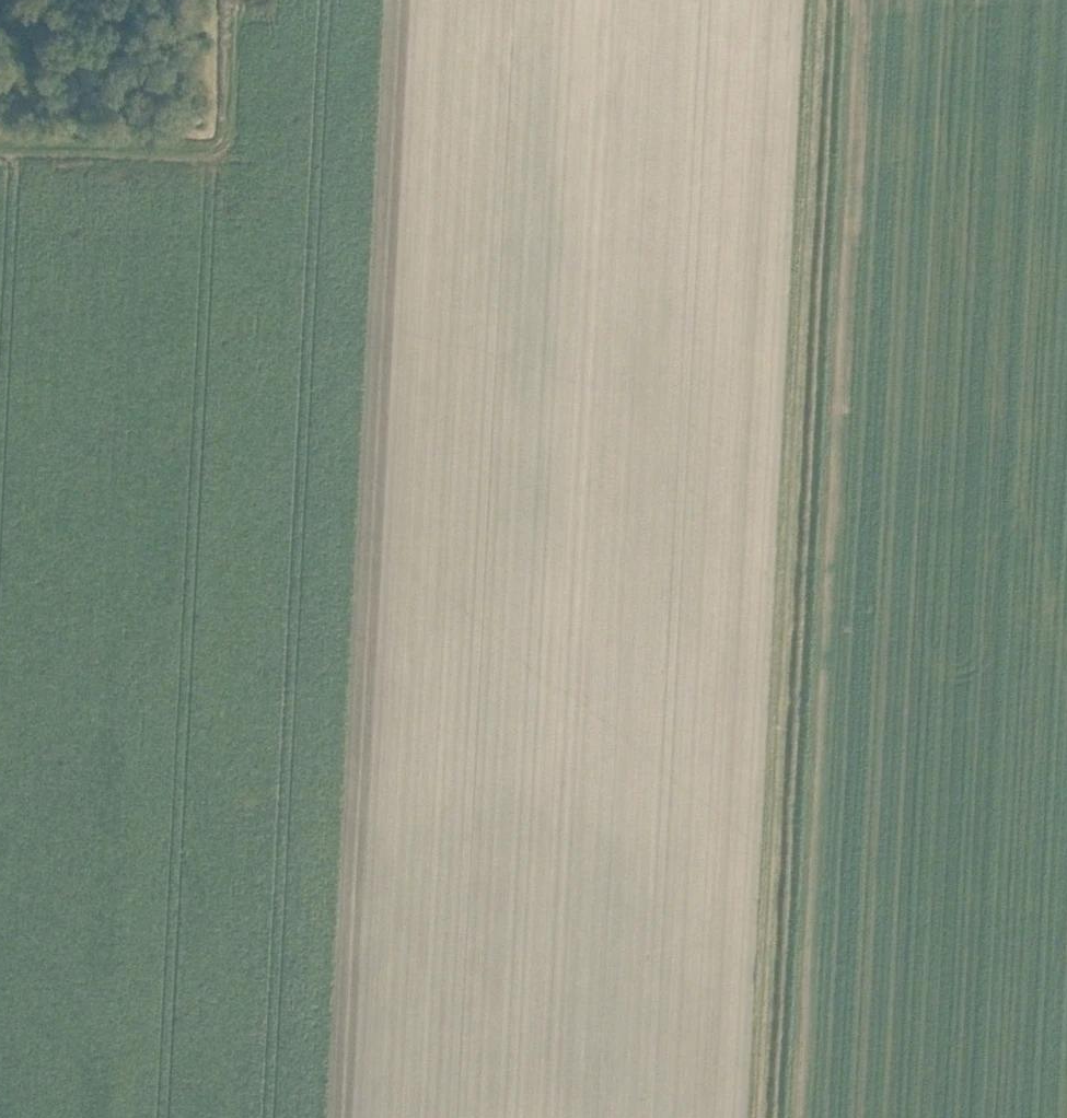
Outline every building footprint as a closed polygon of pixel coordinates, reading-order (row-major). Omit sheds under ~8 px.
[(87,76),(99,77),(100,67),(87,67),(87,76)]
